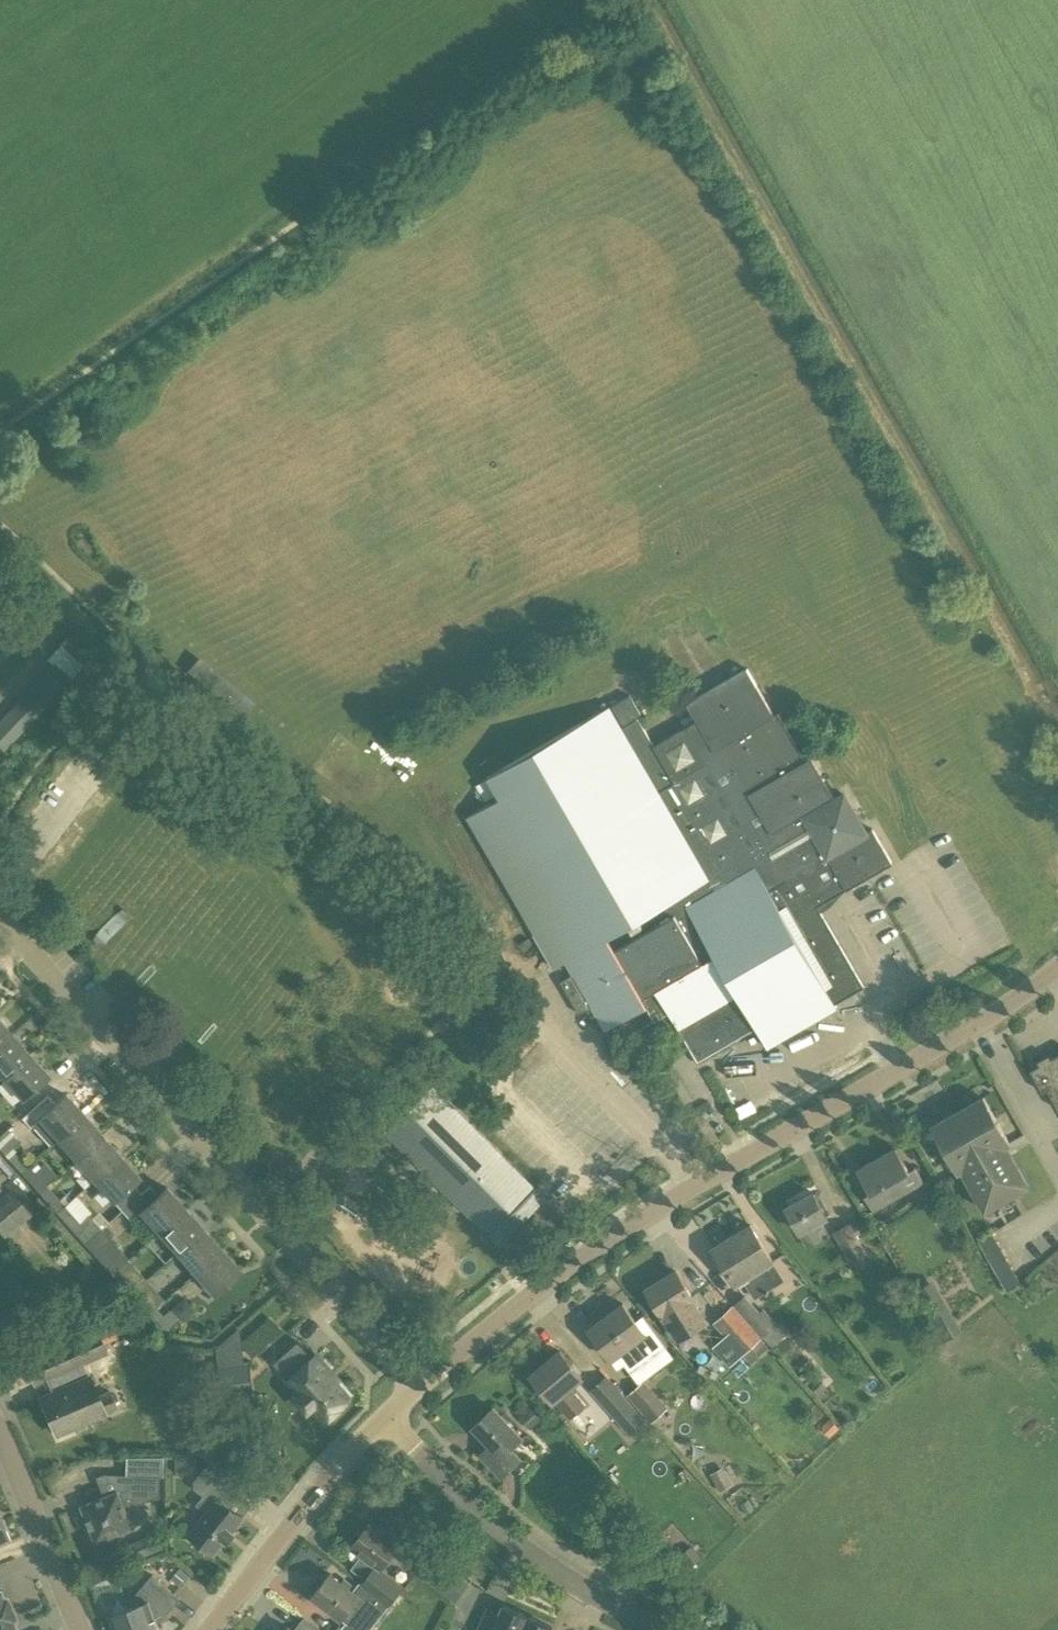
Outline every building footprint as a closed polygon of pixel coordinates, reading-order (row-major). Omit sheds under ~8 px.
[(746,667),(686,702),(696,722),(653,746),(638,718),(621,727),(609,706),(488,776),(489,777),(477,785),(486,800),(497,792),(500,797),(466,818),(554,968),(567,960),(574,973),(560,981),(579,1013),(593,1005),(606,1029),(647,1006),(655,1021),(663,1017),(668,1013),(697,1062),(707,1056),(756,1028),(767,1047),(837,1006),(835,1003),(864,986),(820,913),(832,904),(847,889),(893,862),(872,828),(866,832),(843,792),(834,798),(809,756),(805,758),(777,711),(773,713),(757,685),(746,667)] [(11,1033),(0,1020),(0,1043),(11,1033)] [(30,1053),(11,1033),(0,1043),(0,1074),(3,1077),(30,1053)] [(30,1053),(3,1077),(21,1098),(48,1074),(30,1053)] [(1030,1069),(1043,1091),(1047,1089),(1057,1108),(1057,1054),(1030,1069)] [(534,1188),(431,1086),(433,1084),(432,1083),(383,1133),(384,1134),(386,1132),(488,1234),(486,1236),(487,1237),(537,1187),(536,1186),(534,1188)] [(58,1138),(84,1115),(66,1094),(39,1118),(32,1123),(51,1144),(58,1138)] [(1009,1142),(983,1096),(932,1126),(958,1171),(962,1169),(968,1179),(967,1179),(985,1210),(1028,1185),(1011,1155),(1003,1160),(997,1149),(1009,1142)] [(76,1159),(102,1135),(84,1115),(58,1138),(76,1159)] [(94,1179),(120,1155),(102,1135),(76,1159),(94,1179)] [(10,1144),(2,1151),(20,1172),(28,1164),(12,1147),(10,1144)] [(909,1169),(896,1146),(857,1168),(870,1191),(864,1194),(873,1210),(924,1181),(915,1166),(909,1169)] [(120,1155),(94,1179),(112,1200),(139,1176),(120,1155)] [(28,1164),(20,1172),(38,1192),(46,1185),(46,1184),(55,1175),(49,1167),(44,1171),(34,1159),(28,1164)] [(12,1180),(5,1185),(9,1189),(0,1197),(0,1231),(5,1237),(38,1209),(17,1183),(15,1185),(12,1180)] [(56,1212),(64,1205),(46,1185),(38,1192),(56,1212)] [(158,1231),(185,1208),(166,1187),(140,1211),(158,1231)] [(821,1239),(813,1224),(827,1217),(814,1192),(786,1207),(799,1232),(800,1232),(808,1246),(821,1239)] [(83,1243),(100,1228),(89,1214),(80,1222),(64,1205),(56,1212),(83,1243)] [(176,1252),(203,1228),(185,1208),(158,1231),(176,1252)] [(854,1270),(871,1261),(851,1222),(833,1231),(854,1270)] [(773,1286),(761,1267),(773,1260),(750,1224),(714,1247),(736,1283),(743,1278),(755,1297),(773,1286)] [(111,1273),(119,1266),(101,1247),(110,1239),(100,1228),(83,1243),(111,1273)] [(195,1272),(221,1248),(203,1228),(176,1252),(195,1272)] [(997,1240),(995,1241),(990,1233),(992,1232),(978,1240),(1007,1291),(1021,1283),(1021,1282),(1018,1284),(1014,1276),(1016,1275),(1016,1274),(1014,1275),(1009,1267),(1011,1266),(1009,1267),(1004,1259),(1006,1258),(1006,1257),(1004,1258),(1000,1250),(1002,1249),(999,1250),(995,1242),(997,1241),(997,1240)] [(221,1248),(195,1272),(213,1293),(240,1269),(221,1248)] [(129,1293),(137,1286),(119,1266),(111,1273),(129,1293)] [(676,1270),(647,1288),(663,1315),(677,1338),(706,1320),(692,1297),(676,1270)] [(962,1329),(934,1279),(911,1291),(939,1342),(962,1329)] [(147,1314),(155,1307),(137,1286),(129,1293),(147,1314)] [(733,1305),(762,1337),(778,1322),(764,1307),(760,1310),(745,1294),(733,1305)] [(650,1329),(645,1333),(623,1303),(588,1329),(611,1359),(613,1357),(618,1364),(627,1356),(635,1367),(663,1346),(650,1329)] [(760,1338),(762,1337),(733,1305),(713,1323),(714,1324),(703,1334),(717,1350),(729,1340),(742,1355),(747,1350),(756,1359),(768,1347),(760,1338)] [(155,1307),(147,1314),(154,1322),(162,1331),(176,1317),(170,1309),(162,1314),(155,1307)] [(34,1383),(106,1352),(95,1328),(24,1359),(34,1383)] [(297,1341),(283,1353),(299,1370),(288,1380),(300,1395),(297,1398),(308,1410),(311,1407),(324,1421),(339,1408),(338,1406),(349,1397),(328,1373),(331,1371),(316,1355),(313,1358),(297,1341)] [(585,1405),(569,1387),(582,1376),(560,1350),(531,1375),(553,1400),(554,1399),(569,1418),(585,1405)] [(251,1360),(244,1361),(245,1363),(219,1366),(223,1398),(255,1394),(251,1360)] [(97,1396),(88,1376),(40,1397),(56,1433),(117,1406),(110,1390),(97,1396)] [(651,1421),(668,1407),(644,1380),(627,1394),(651,1421)] [(628,1433),(644,1419),(622,1392),(605,1406),(628,1433)] [(512,1468),(520,1460),(510,1449),(522,1437),(493,1407),(473,1427),(512,1468)] [(198,1469),(199,1454),(180,1454),(179,1469),(198,1469)] [(720,1491),(733,1484),(723,1466),(710,1473),(720,1491)] [(105,1496),(82,1505),(96,1541),(106,1537),(108,1542),(124,1535),(122,1530),(132,1526),(125,1508),(134,1504),(131,1498),(144,1493),(147,1499),(160,1495),(161,1476),(137,1475),(104,1474),(98,1477),(105,1496)] [(227,1541),(234,1532),(232,1530),(243,1516),(231,1507),(241,1494),(223,1480),(194,1481),(195,1488),(204,1495),(197,1504),(207,1512),(189,1533),(195,1538),(193,1542),(204,1551),(207,1547),(214,1553),(225,1539),(227,1541)] [(0,1517),(0,1542),(9,1538),(0,1517)] [(371,1519),(361,1532),(356,1531),(350,1540),(352,1545),(350,1547),(361,1555),(351,1567),(365,1578),(360,1584),(389,1606),(404,1585),(381,1568),(392,1553),(406,1564),(417,1550),(403,1539),(401,1542),(399,1535),(393,1531),(388,1532),(371,1519)] [(151,1555),(164,1549),(157,1532),(144,1538),(151,1555)] [(420,1576),(437,1588),(451,1568),(434,1556),(420,1576)] [(354,1590),(330,1572),(312,1595),(346,1621),(355,1609),(365,1617),(375,1604),(355,1589),(354,1590)] [(179,1597),(152,1574),(136,1594),(139,1604),(110,1615),(116,1629),(160,1629),(155,1617),(163,1614),(167,1610),(167,1611),(179,1597)] [(0,1591),(0,1629),(4,1629),(14,1626),(0,1591)] [(528,1616),(503,1605),(500,1612),(487,1606),(476,1629),(522,1629),(528,1616)] [(552,1627),(528,1616),(522,1629),(551,1629),(552,1627)] [(294,1629),(318,1629),(303,1618),(294,1629)]
